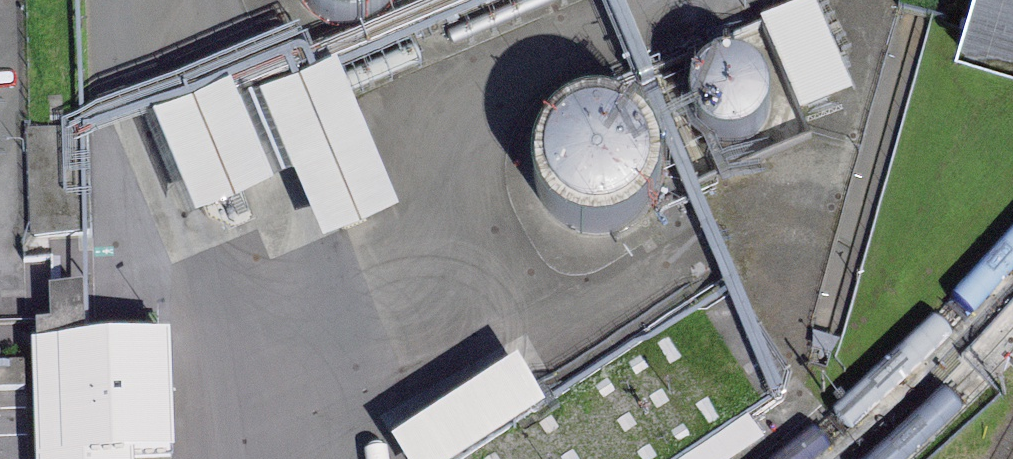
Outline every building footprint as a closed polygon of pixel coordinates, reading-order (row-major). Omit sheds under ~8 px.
[(313,8),(327,19),(343,26),(361,26),(379,21),(393,11),(401,0),(308,0),(313,8)] [(811,106),(863,84),(827,0),(805,0),(771,15),(811,106)] [(963,53),(1012,68),(1012,0),(979,0),(963,53)] [(293,54),(142,119),(186,220),(299,171),(330,242),(410,208),(345,59),(303,77),(300,71),(293,54)] [(699,116),(707,129),(718,138),(731,143),(746,143),(759,138),(769,130),(776,119),(779,107),(779,94),(775,82),(767,72),(756,65),(744,61),(731,61),(717,66),(706,76),(699,88),(697,102),(699,116)] [(551,200),(565,215),(583,224),(603,228),(623,225),(641,215),(655,200),(664,181),(665,161),(660,141),(649,124),(633,111),(613,105),(593,105),(573,112),(557,124),(546,141),(541,161),(543,181),(551,200)] [(65,125),(36,127),(41,236),(104,233),(102,188),(88,189),(68,189),(65,125)] [(57,283),(58,316),(45,317),(46,335),(94,332),(92,282),(57,283)] [(46,335),(40,335),(45,458),(139,458),(139,449),(179,447),(174,329),(94,332),(46,335)] [(400,437),(414,458),(463,458),(557,400),(529,356),(400,437)]
